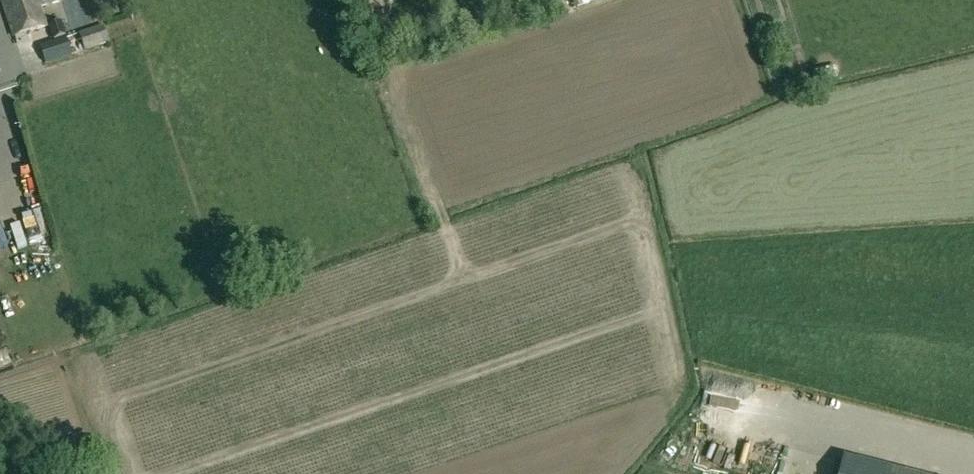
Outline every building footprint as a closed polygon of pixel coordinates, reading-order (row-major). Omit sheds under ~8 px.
[(46,26),(43,17),(32,20),(31,16),(24,18),(24,17),(23,17),(21,10),(33,6),(31,0),(1,0),(13,37),(46,26)] [(33,6),(21,10),(23,17),(24,17),(24,18),(31,16),(32,20),(43,17),(40,9),(64,1),(64,0),(31,0),(33,6)] [(49,25),(54,41),(66,36),(61,21),(49,25)] [(103,25),(78,33),(79,35),(70,38),(75,54),(85,51),(109,44),(103,25)] [(40,46),(46,65),(73,56),(67,38),(40,46)]
